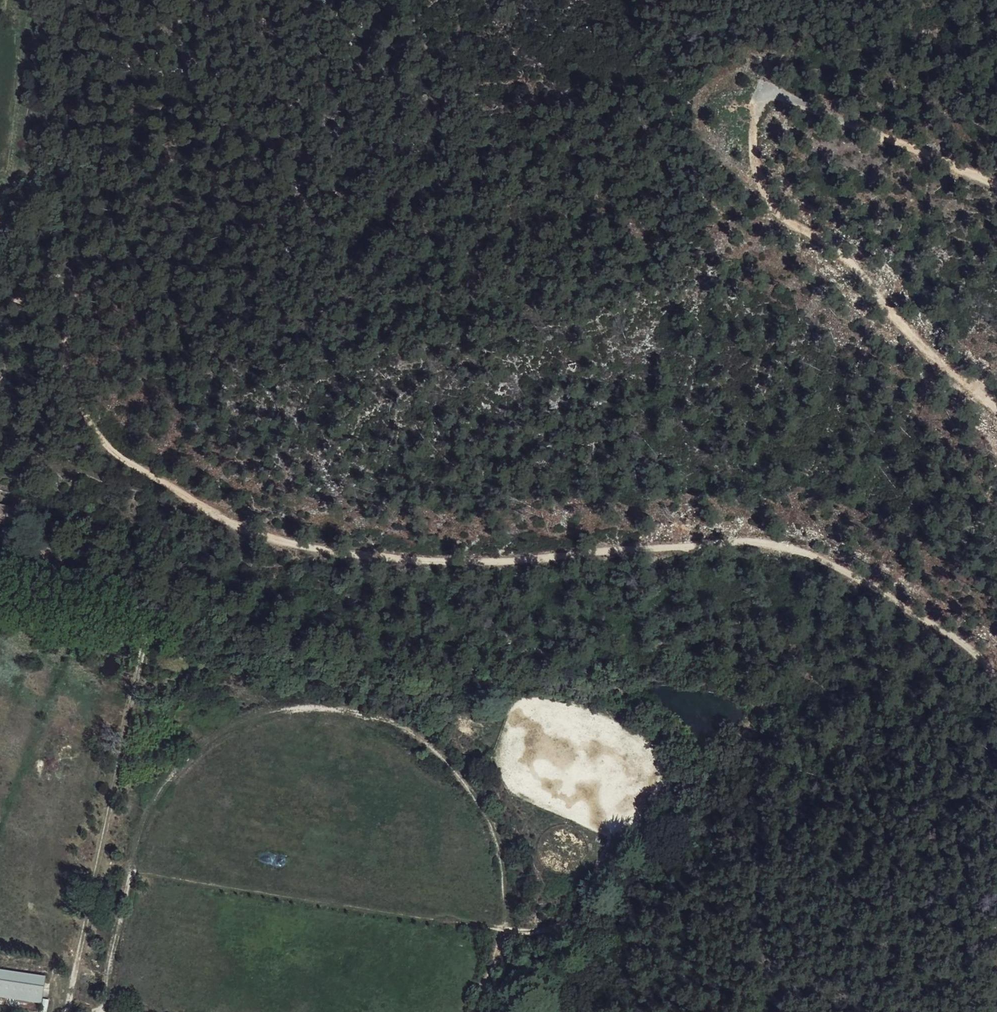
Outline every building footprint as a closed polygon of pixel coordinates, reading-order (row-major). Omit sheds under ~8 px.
[(0,970),(0,996),(42,1003),(45,977),(0,970)]
